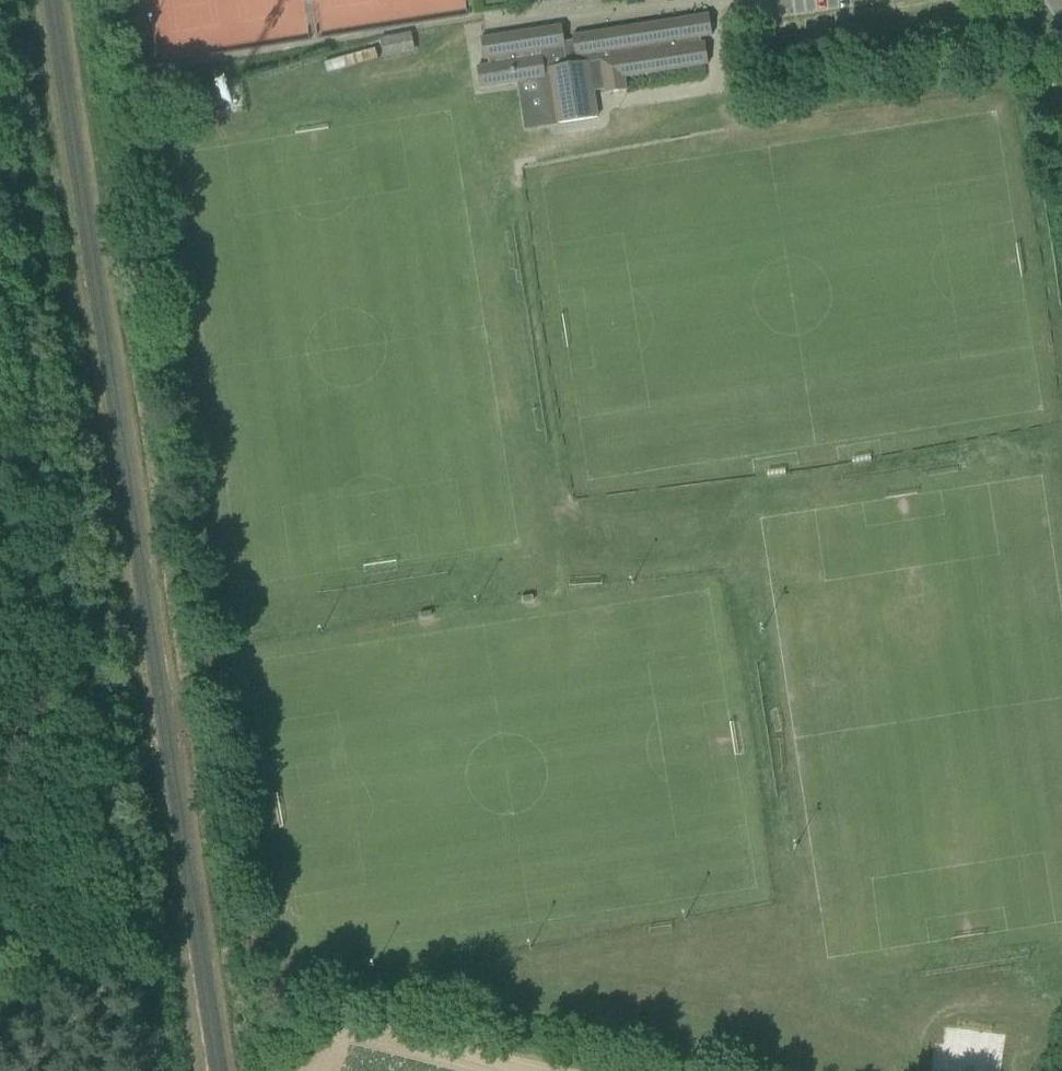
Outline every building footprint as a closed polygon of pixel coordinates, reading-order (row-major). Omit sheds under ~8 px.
[(709,15),(572,36),(573,41),(565,43),(562,26),(481,39),(484,60),(488,59),(489,66),(477,68),(480,88),(546,78),(546,77),(550,76),(558,124),(598,117),(594,91),(605,90),(606,93),(626,90),(624,77),(709,63),(706,43),(702,44),(701,38),(712,36),(709,15)] [(734,23),(725,25),(726,33),(735,32),(734,23)] [(380,39),(383,54),(415,47),(412,32),(380,39)] [(327,73),(378,59),(375,49),(325,63),(327,73)]
